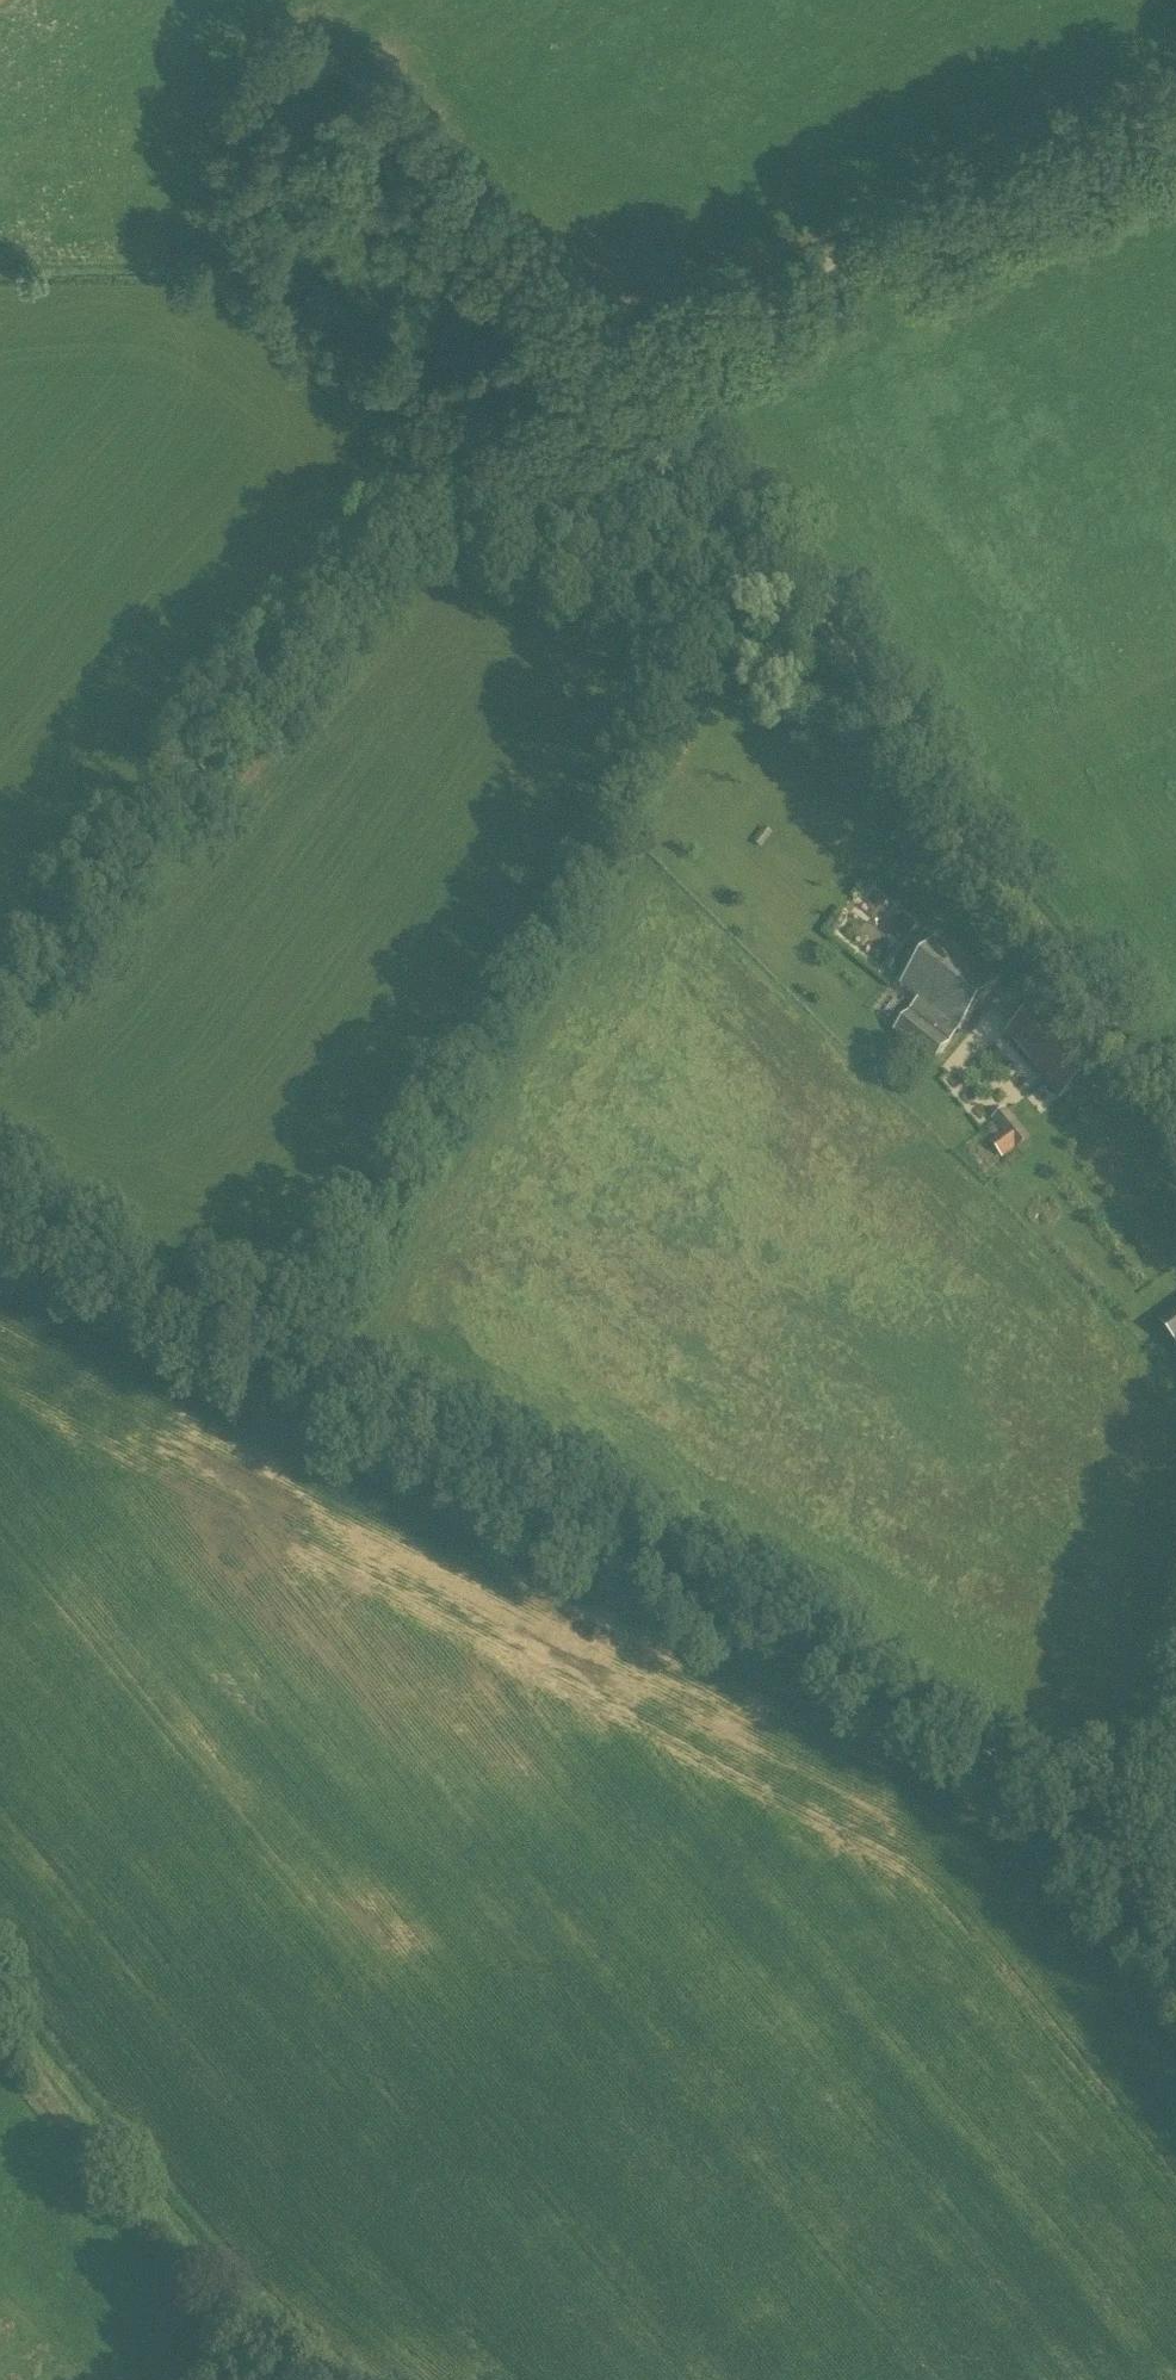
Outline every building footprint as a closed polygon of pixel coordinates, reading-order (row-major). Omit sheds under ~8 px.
[(941,936),(901,986),(918,1000),(894,1031),(933,1061),(957,1031),(958,1032),(998,981),(941,936)] [(1011,1041),(994,1055),(1012,1076),(1029,1062),(1060,1098),(1096,1067),(1041,1000),(1004,1032),(1011,1041)] [(987,1117),(997,1152),(1026,1144),(1016,1109),(987,1117)] [(1164,1328),(1163,1328),(1175,1344),(1175,1318),(1164,1328)]
